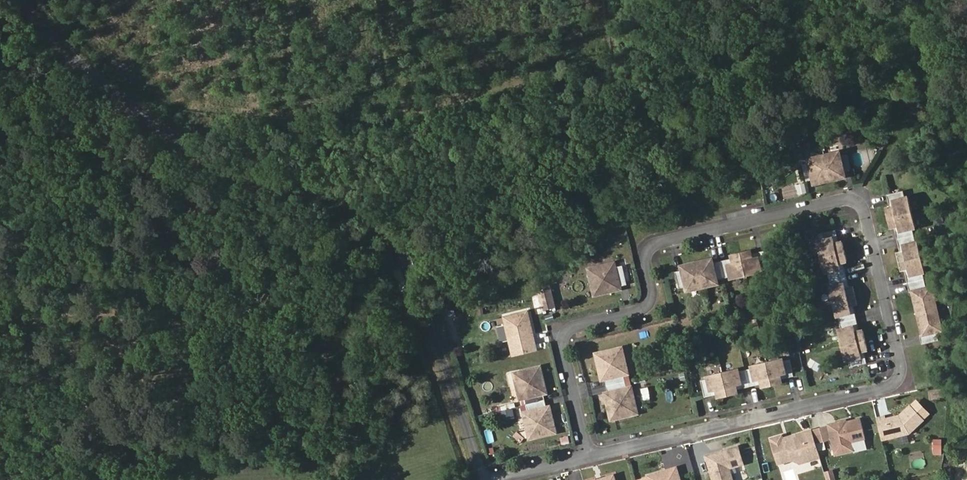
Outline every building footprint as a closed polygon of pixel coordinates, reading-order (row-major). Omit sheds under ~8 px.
[(851,170),(847,154),(840,155),(840,151),(824,155),(830,179),(839,177),(838,173),(838,169),(843,168),(844,172),(851,170)] [(830,179),(824,155),(809,158),(810,162),(803,164),(807,180),(814,179),(813,175),(819,174),(819,177),(820,182),(830,179)] [(912,212),(908,197),(905,197),(903,190),(889,194),(887,194),(888,201),(892,200),(894,206),(890,207),(886,208),(888,218),(912,212)] [(916,227),(912,212),(888,218),(890,227),(894,226),(898,225),(899,231),(896,232),(897,239),(914,235),(912,228),(916,227)] [(845,251),(843,241),(838,242),(835,243),(833,237),(837,237),(835,230),(833,230),(819,234),(820,241),(817,241),(821,257),(845,251)] [(922,256),(919,241),(915,242),(914,235),(897,239),(899,246),(903,245),(904,251),(900,251),(896,252),(898,262),(922,256)] [(762,271),(758,255),(752,256),(751,254),(750,249),(741,251),(746,275),(762,271)] [(746,275),(741,251),(731,253),(732,257),(720,261),(724,277),(731,276),(731,279),(746,275)] [(846,274),(844,267),(841,268),(839,262),(843,261),(847,260),(845,251),(821,257),(824,272),(828,271),(829,278),(846,274)] [(720,261),(732,257),(731,253),(706,260),(707,264),(720,261)] [(926,272),(922,256),(898,262),(901,271),(905,270),(908,270),(910,276),(906,276),(908,284),(924,280),(923,272),(926,272)] [(724,277),(720,261),(707,264),(706,260),(697,262),(702,286),(718,282),(717,279),(724,277)] [(589,273),(616,266),(616,267),(623,265),(622,261),(588,269),(589,273)] [(702,286),(697,262),(687,264),(689,272),(683,274),(687,290),(702,286)] [(627,284),(623,265),(616,267),(616,266),(589,273),(595,295),(621,289),(620,286),(627,284)] [(855,295),(853,286),(849,287),(845,288),(844,282),(848,281),(846,274),(829,278),(831,285),(829,285),(832,301),(855,295)] [(936,307),(931,286),(926,288),(924,280),(908,284),(910,291),(913,291),(916,290),(918,300),(915,301),(917,311),(936,307)] [(558,307),(552,284),(540,292),(545,310),(558,307)] [(915,301),(913,291),(910,291),(919,332),(922,332),(920,322),(918,313),(917,311),(915,301)] [(851,312),(850,306),(853,305),(857,304),(855,295),(832,301),(836,316),(838,315),(840,322),(856,318),(855,311),(851,312)] [(941,327),(936,307),(917,311),(918,313),(920,322),(923,321),(925,331),(922,332),(919,332),(921,339),(937,335),(936,328),(941,327)] [(540,350),(533,321),(530,322),(527,310),(504,316),(506,325),(510,340),(514,357),(540,350)] [(866,340),(864,330),(859,331),(856,332),(854,326),(858,325),(856,318),(840,322),(841,329),(838,330),(842,345),(866,340)] [(510,340),(506,325),(498,327),(502,342),(510,340)] [(485,335),(478,337),(480,348),(487,347),(485,335)] [(860,351),(864,350),(868,349),(866,340),(842,345),(845,360),(848,360),(850,367),(864,364),(867,363),(865,356),(862,356),(860,351)] [(628,373),(622,347),(618,348),(624,374),(628,373)] [(625,381),(623,374),(624,374),(618,348),(596,353),(599,368),(602,368),(605,379),(606,386),(625,381)] [(483,364),(499,360),(497,352),(481,355),(483,364)] [(793,374),(790,359),(783,361),(782,357),(767,361),(772,385),(782,383),(781,379),(780,375),(786,374),(787,377),(794,376),(793,374)] [(772,385),(767,361),(752,365),(752,368),(745,370),(749,386),(756,385),(755,381),(761,380),(762,383),(763,387),(772,385)] [(544,393),(541,382),(544,382),(540,367),(518,372),(514,373),(520,399),(524,398),(526,405),(545,400),(544,393)] [(749,386),(745,370),(739,371),(738,368),(723,372),(728,396),(738,393),(737,389),(736,386),(742,384),(743,388),(749,386)] [(728,396),(723,372),(707,375),(708,379),(701,380),(704,395),(705,397),(712,395),(711,391),(717,390),(718,394),(719,398),(728,396)] [(633,414),(627,388),(625,381),(606,386),(608,392),(610,403),(608,404),(611,419),(633,414)] [(637,413),(631,387),(627,388),(633,414),(637,413)] [(556,432),(552,417),(549,418),(547,407),(545,400),(526,405),(534,438),(556,432)] [(900,414),(888,417),(887,414),(878,417),(884,441),(912,434),(927,420),(911,404),(900,414)] [(503,420),(516,417),(513,408),(501,411),(503,420)] [(856,450),(854,443),(868,439),(862,417),(849,421),(848,419),(829,423),(830,425),(814,429),(818,442),(833,438),(837,454),(856,450)] [(814,429),(814,428),(788,435),(787,432),(770,437),(778,465),(795,460),(801,465),(822,459),(818,442),(814,429)] [(943,454),(943,439),(935,439),(935,454),(943,454)] [(742,444),(707,454),(715,479),(736,479),(732,468),(747,464),(742,444)] [(679,465),(649,475),(650,479),(684,479),(679,465)] [(825,471),(828,479),(837,479),(834,469),(825,471)]
